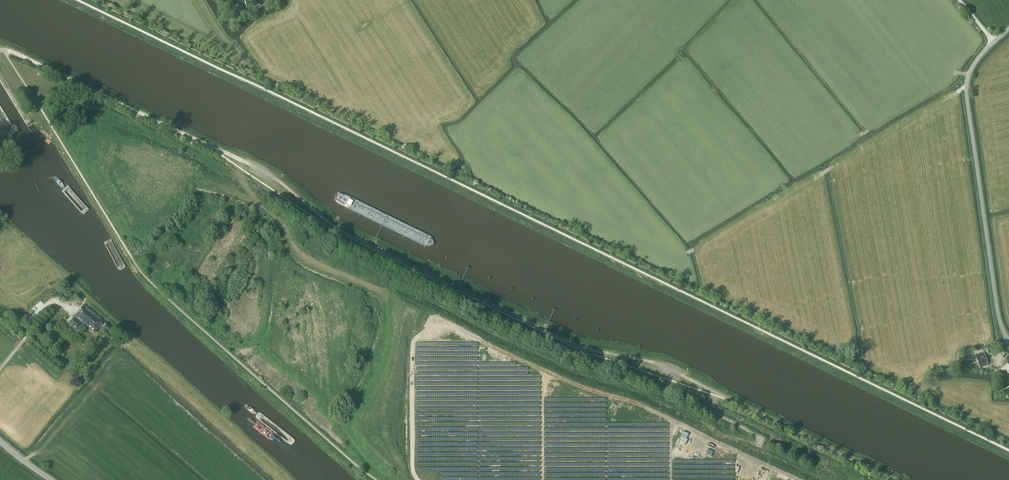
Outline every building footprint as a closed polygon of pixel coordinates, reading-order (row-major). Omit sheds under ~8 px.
[(69,325),(76,330),(82,323),(95,333),(101,326),(110,335),(114,329),(107,323),(102,320),(103,319),(84,305),(69,325)] [(984,353),(975,356),(980,368),(988,365),(984,353)]
